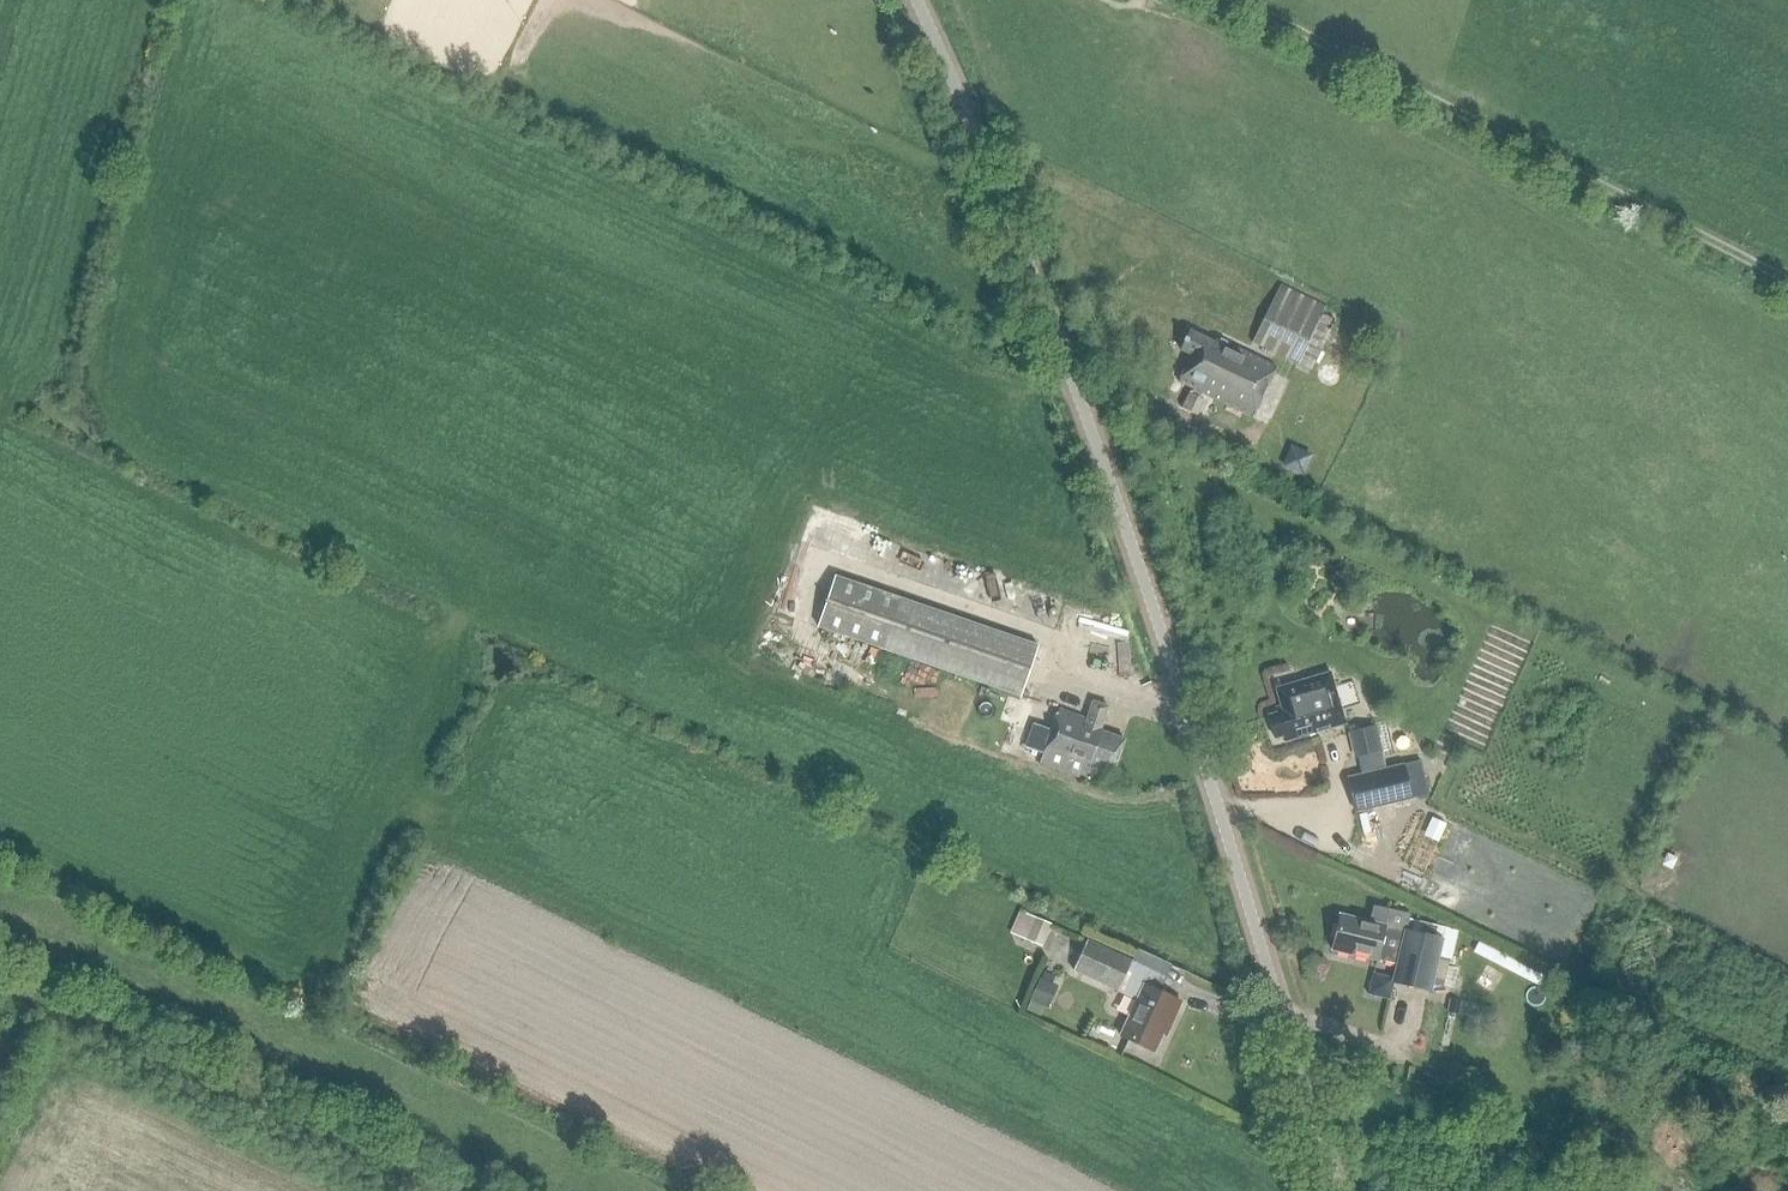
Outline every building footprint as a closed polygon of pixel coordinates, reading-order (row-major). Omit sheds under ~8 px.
[(1321,315),(1324,307),(1280,285),(1252,342),(1309,370),(1334,321),(1321,315)] [(1190,355),(1178,381),(1190,388),(1182,404),(1198,411),(1203,402),(1201,401),(1204,394),(1250,417),(1275,367),(1215,338),(1213,342),(1189,330),(1179,350),(1190,355)] [(1020,696),(1037,646),(834,576),(817,626),(1020,696)] [(1268,716),(1274,737),(1282,735),(1284,741),(1345,724),(1330,672),(1303,680),(1275,688),(1280,706),(1274,708),(1276,714),(1268,716)] [(1086,719),(1058,709),(1039,763),(1083,779),(1088,765),(1113,774),(1124,739),(1100,731),(1107,707),(1092,701),(1086,719)] [(1352,756),(1380,750),(1374,726),(1347,732),(1352,756)] [(1347,778),(1355,811),(1410,798),(1402,765),(1347,778)] [(1382,960),(1396,964),(1392,982),(1429,991),(1441,940),(1404,931),(1403,931),(1384,926),(1339,915),(1332,949),(1381,961),(1382,960)] [(1024,939),(1041,946),(1051,924),(1034,917),(1024,939)] [(1087,941),(1073,971),(1117,991),(1136,999),(1119,1035),(1154,1051),(1167,1022),(1170,1024),(1180,1002),(1157,992),(1164,976),(1131,961),(1087,941)] [(1043,972),(1041,978),(1051,983),(1054,976),(1043,972)] [(1388,1000),(1391,986),(1386,985),(1387,977),(1372,973),(1367,995),(1388,1000)] [(1051,983),(1041,978),(1038,977),(1029,999),(1047,1008),(1057,985),(1051,983)]
